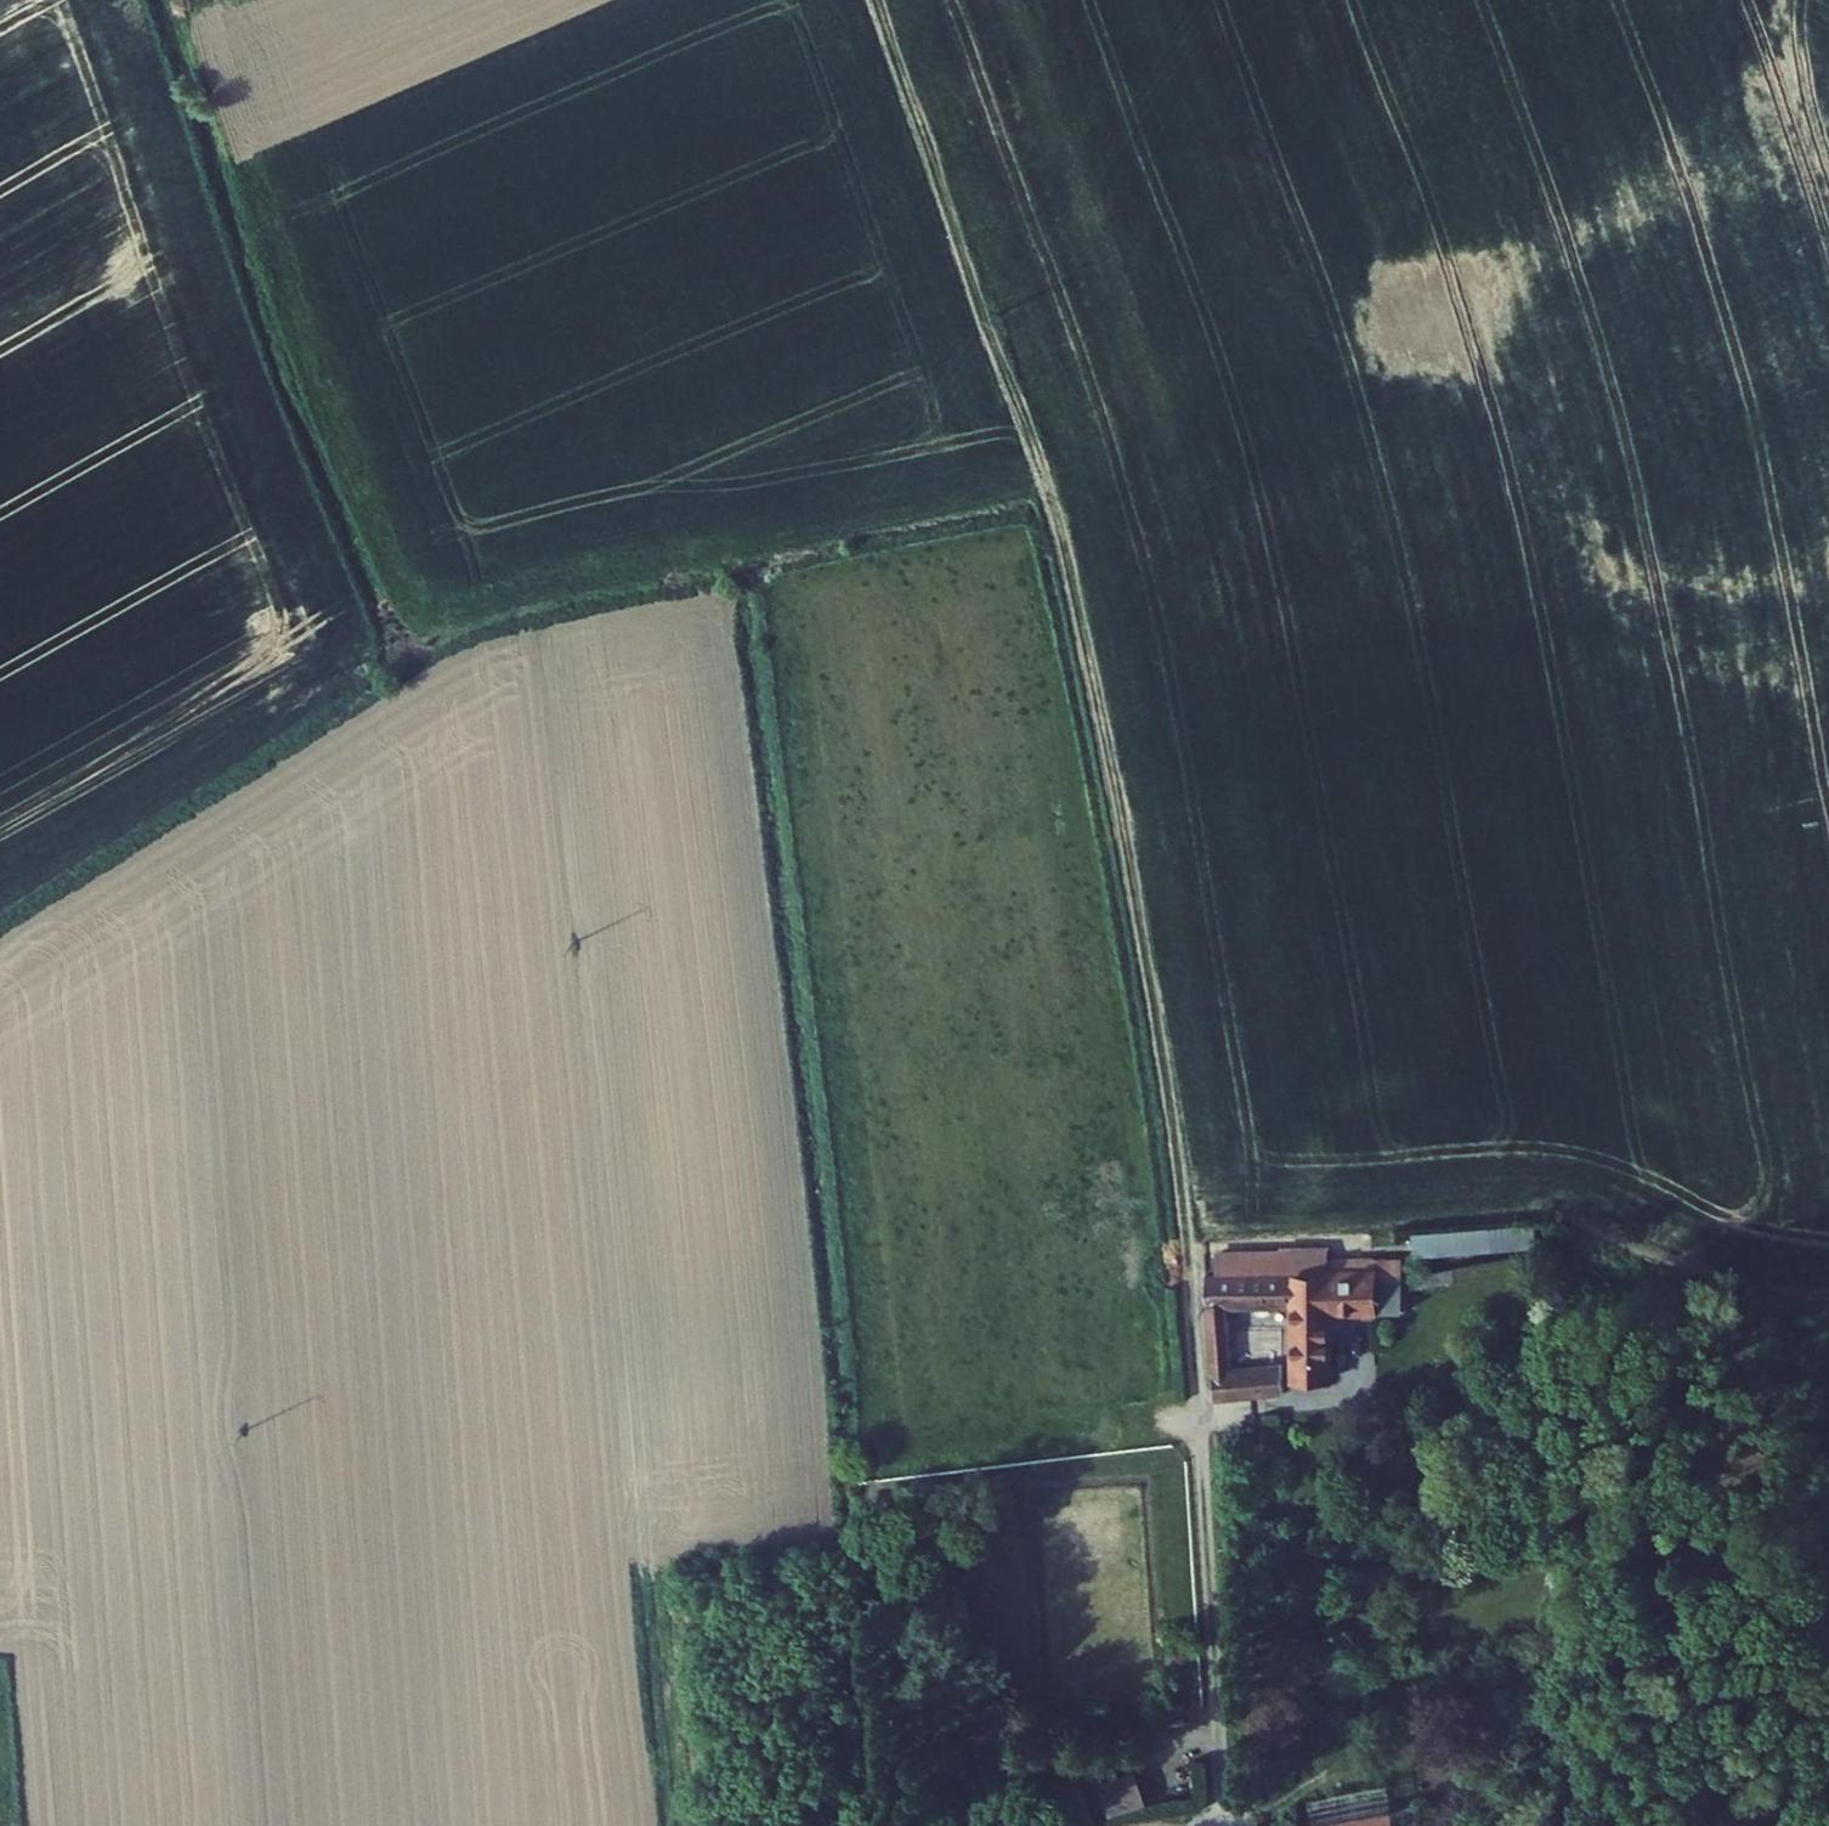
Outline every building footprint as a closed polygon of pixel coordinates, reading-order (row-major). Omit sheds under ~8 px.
[(1211,1258),(1225,1388),(1317,1373),(1312,1338),(1255,1344),(1246,1281),(1309,1274),(1319,1337),(1351,1333),(1346,1306),(1339,1255),(1337,1243),(1211,1258)] [(1385,1248),(1339,1255),(1346,1306),(1392,1299),(1385,1248)] [(1319,1337),(1312,1338),(1317,1373),(1355,1367),(1351,1333),(1319,1337)] [(1322,1765),(1331,1811),(1404,1797),(1395,1750),(1322,1765)] [(1101,1780),(1111,1814),(1148,1803),(1139,1770),(1101,1780)] [(1404,1797),(1262,1824),(1262,1825),(1410,1825),(1404,1797)]
